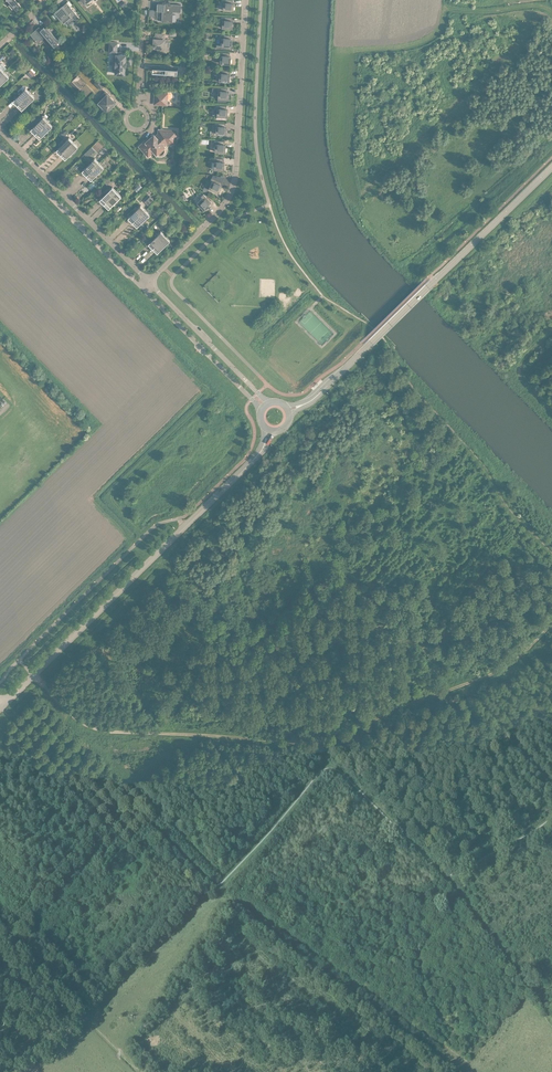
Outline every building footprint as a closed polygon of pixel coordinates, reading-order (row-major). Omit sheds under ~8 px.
[(171,9),(179,9),(180,2),(156,0),(155,8),(162,8),(161,18),(170,19),(171,9)] [(222,7),(232,8),(233,3),(231,3),(231,0),(220,0),(222,0),(222,7)] [(61,3),(53,9),(59,16),(59,17),(62,21),(62,20),(65,18),(67,19),(71,16),(73,18),(78,14),(67,2),(63,5),(61,3)] [(221,18),(221,25),(231,26),(232,21),(230,20),(231,15),(220,14),(219,18),(221,18)] [(37,23),(29,31),(36,40),(36,39),(43,33),(53,44),(57,41),(56,39),(57,38),(57,39),(57,38),(45,24),(43,25),(43,27),(41,28),(37,23)] [(163,37),(162,36),(162,32),(154,31),(154,36),(153,36),(153,38),(152,44),(157,44),(156,49),(164,49),(164,48),(166,48),(167,44),(164,44),(165,39),(163,39),(163,37)] [(215,45),(228,46),(228,43),(230,43),(231,38),(229,38),(230,32),(218,32),(218,36),(220,36),(220,42),(215,42),(215,45)] [(114,71),(123,71),(124,52),(117,51),(117,49),(115,49),(116,40),(108,40),(108,49),(113,49),(113,52),(115,52),(114,58),(112,58),(111,64),(114,64),(114,71)] [(219,53),(218,60),(222,61),(222,62),(225,62),(225,61),(229,61),(230,56),(228,56),(229,50),(218,49),(217,53),(219,53)] [(221,80),(224,80),(224,78),(228,79),(229,74),(227,73),(228,68),(216,67),(216,78),(221,78),(221,80)] [(75,71),(66,79),(75,89),(81,83),(76,77),(78,75),(75,71)] [(94,80),(99,85),(102,82),(97,77),(94,80)] [(216,98),(225,99),(225,96),(227,96),(228,91),(226,91),(227,85),(211,84),(211,88),(217,89),(216,98)] [(13,95),(18,100),(29,89),(24,85),(13,95)] [(29,89),(18,100),(22,104),(33,94),(29,89)] [(108,93),(104,89),(100,93),(102,95),(99,97),(99,102),(102,105),(101,106),(105,110),(109,106),(108,105),(112,102),(112,97),(108,93)] [(153,101),(161,101),(165,102),(166,91),(153,90),(153,101)] [(216,106),(215,113),(219,114),(219,115),(222,115),(222,114),(226,114),(226,109),(225,109),(225,103),(214,102),(214,106),(216,106)] [(32,111),(27,117),(30,120),(36,115),(32,111)] [(31,124),(36,128),(46,118),(42,113),(31,124)] [(46,118),(36,128),(40,133),(51,122),(46,118)] [(215,124),(214,131),(218,131),(218,133),(221,133),(221,131),(225,132),(225,126),(224,126),(224,121),(213,120),(213,124),(215,124)] [(177,128),(160,127),(157,127),(157,130),(154,133),(152,132),(151,131),(150,131),(149,132),(148,133),(149,135),(150,136),(145,140),(144,138),(138,143),(144,151),(147,148),(150,150),(153,147),(156,150),(156,151),(157,151),(157,152),(158,152),(159,152),(160,152),(161,152),(161,151),(162,151),(162,150),(163,150),(163,149),(163,148),(164,148),(164,147),(163,147),(163,146),(163,145),(168,140),(173,141),(173,137),(177,137),(177,128)] [(57,144),(61,149),(72,139),(67,134),(57,144)] [(214,142),(213,149),(217,149),(217,150),(220,150),(220,149),(224,149),(224,144),(223,144),(223,138),(212,138),(212,141),(214,142)] [(72,139),(61,149),(66,154),(76,143),(72,139)] [(82,165),(87,170),(98,159),(93,155),(82,165)] [(212,166),(223,167),(223,162),(222,162),(222,156),(211,155),(211,159),(213,159),(212,166)] [(98,159),(87,170),(91,175),(102,164),(98,159)] [(210,179),(207,185),(211,187),(210,188),(213,189),(214,188),(217,190),(219,185),(218,184),(220,179),(215,177),(217,173),(211,173),(209,178),(210,179)] [(100,194),(105,199),(115,188),(111,183),(100,194)] [(115,188),(105,199),(109,203),(114,198),(120,193),(115,188)] [(200,195),(195,200),(198,203),(197,203),(199,206),(200,205),(203,208),(207,204),(206,203),(210,199),(202,191),(199,194),(200,195)] [(148,193),(143,199),(146,202),(152,197),(148,193)] [(128,212),(133,217),(144,206),(139,202),(128,212)] [(144,206),(133,217),(137,221),(142,217),(148,211),(144,206)] [(149,238),(153,243),(164,232),(159,228),(149,238)] [(164,232),(153,243),(158,247),(168,237),(164,232)]
